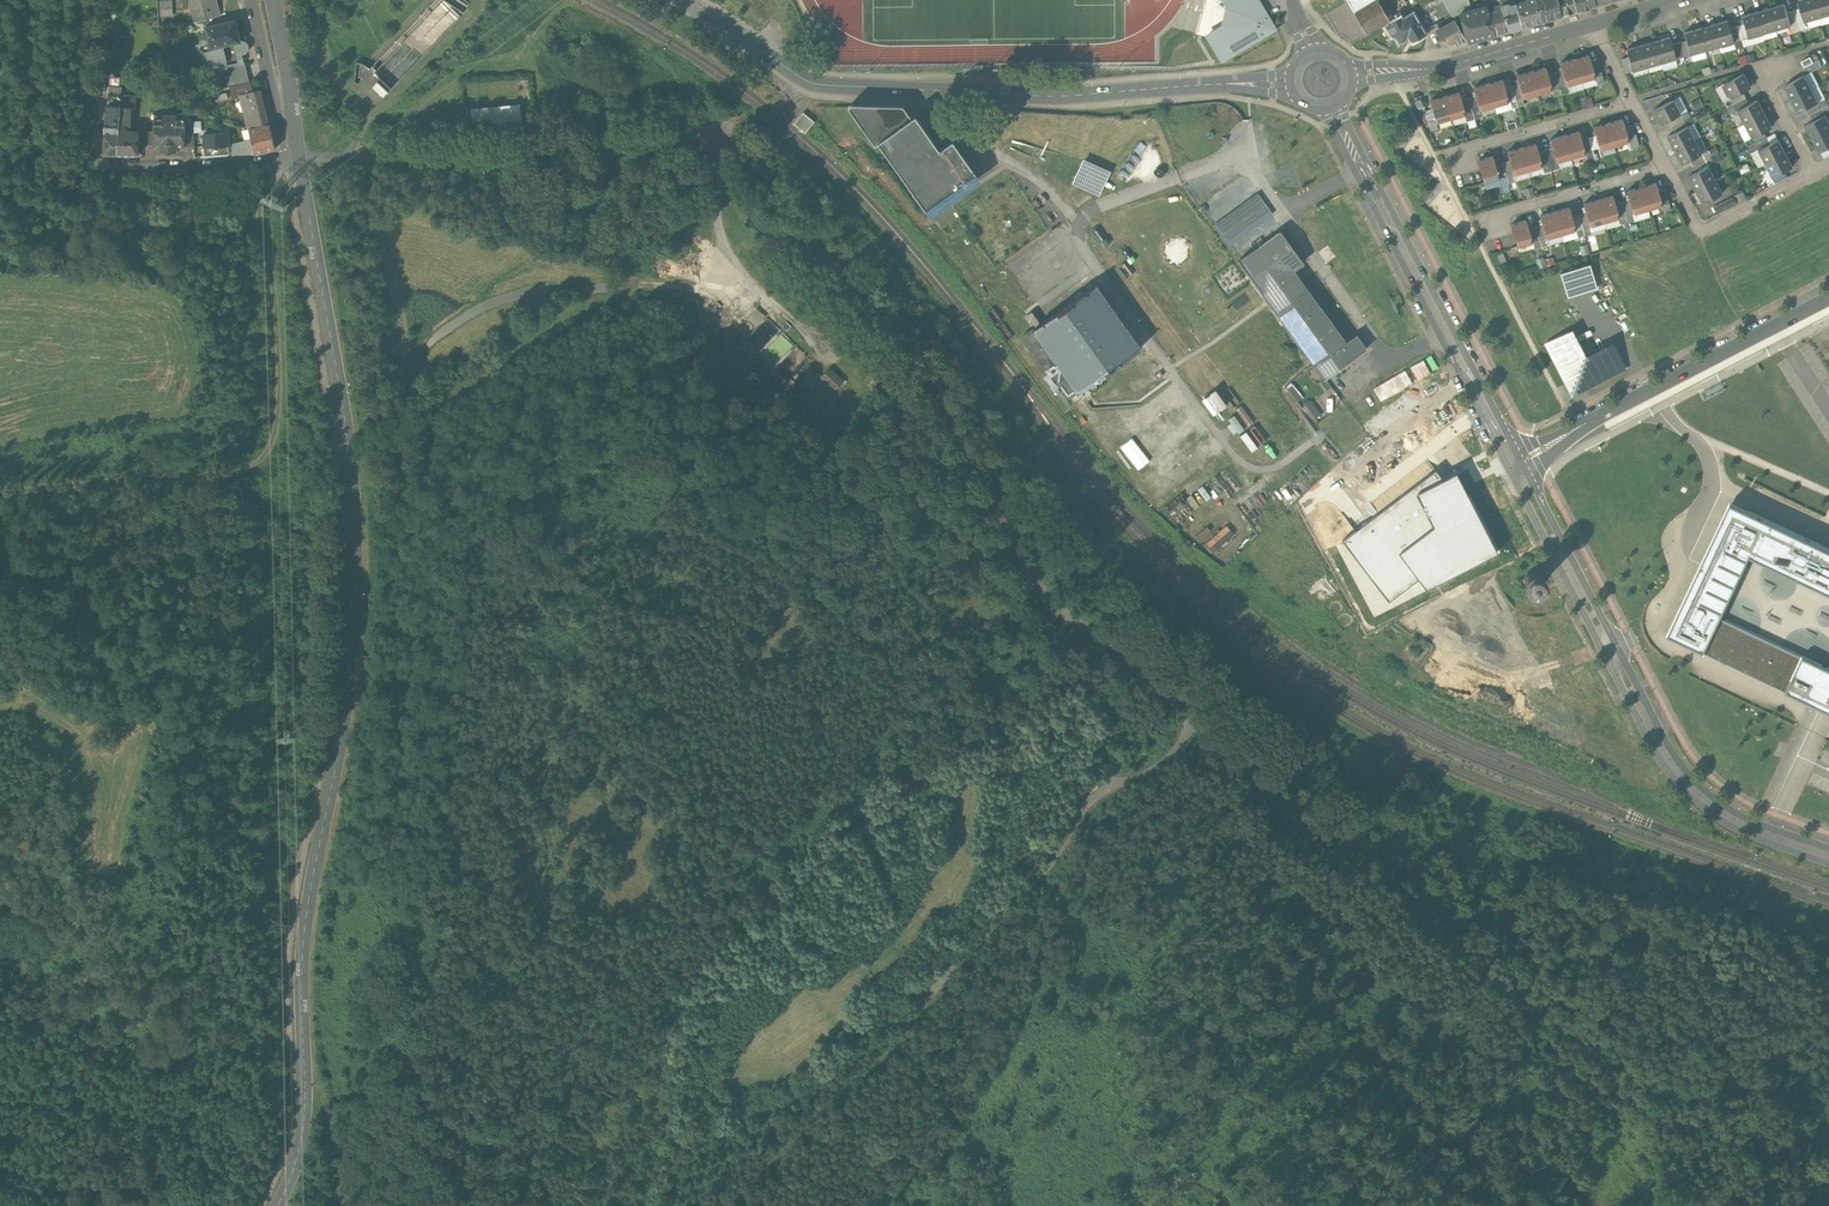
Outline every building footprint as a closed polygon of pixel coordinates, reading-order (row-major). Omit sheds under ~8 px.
[(196,23),(219,18),(216,0),(195,0),(196,23)] [(370,67),(391,88),(462,15),(446,0),(436,0),(370,67)] [(1207,37),(1217,55),(1221,61),(1274,29),(1257,0),(1224,0),(1230,10),(1226,25),(1207,37)] [(1367,33),(1384,24),(1385,26),(1394,21),(1390,15),(1386,17),(1376,2),(1379,0),(1348,0),(1367,33)] [(1450,12),(1443,0),(1438,4),(1444,15),(1450,12)] [(1485,1),(1488,1),(1489,6),(1496,33),(1507,30),(1499,0),(1484,0),(1485,1)] [(1510,5),(1507,3),(1507,0),(1499,0),(1507,30),(1522,26),(1515,3),(1510,5)] [(1526,1),(1515,3),(1522,26),(1541,20),(1535,0),(1525,0),(1526,1)] [(1541,20),(1561,15),(1557,0),(1535,0),(1541,20)] [(1561,15),(1577,10),(1574,0),(1557,0),(1561,15)] [(1577,10),(1594,5),(1593,0),(1574,0),(1577,10)] [(1801,8),(1805,22),(1820,17),(1815,0),(1799,0),(1801,8)] [(1820,17),(1828,15),(1828,0),(1815,0),(1820,17)] [(1785,4),(1770,8),(1776,30),(1791,26),(1785,4)] [(1486,6),(1459,13),(1467,42),(1496,33),(1489,6),(1486,7),(1486,6)] [(1770,8),(1756,12),(1762,34),(1776,30),(1770,8)] [(1805,22),(1801,8),(1794,10),(1800,30),(1807,28),(1805,22)] [(1756,12),(1741,16),(1747,38),(1762,34),(1756,12)] [(1412,15),(1401,21),(1399,18),(1394,21),(1385,26),(1391,36),(1395,34),(1399,41),(1408,36),(1411,41),(1424,34),(1412,15)] [(1443,27),(1440,22),(1433,26),(1445,46),(1454,40),(1457,45),(1466,39),(1455,20),(1443,27)] [(1727,20),(1713,25),(1719,46),(1734,42),(1730,28),(1727,20)] [(235,21),(206,27),(207,31),(204,32),(206,40),(209,39),(212,52),(206,53),(209,66),(228,62),(224,46),(234,43),(240,42),(235,21)] [(1743,24),(1737,26),(1740,40),(1747,38),(1743,24)] [(1713,25),(1698,29),(1705,50),(1719,46),(1713,25)] [(1736,26),(1730,28),(1734,42),(1740,40),(1737,26),(1736,26)] [(1698,29),(1684,33),(1686,41),(1690,55),(1705,50),(1698,29)] [(1670,37),(1655,41),(1661,63),(1676,59),(1672,45),(1670,37)] [(1655,41),(1641,45),(1647,67),(1661,63),(1655,41)] [(1686,41),(1679,43),(1683,57),(1690,55),(1686,41)] [(245,42),(242,42),(240,42),(234,43),(239,63),(239,65),(245,63),(243,55),(246,54),(248,53),(249,50),(249,48),(249,45),(247,43),(245,42)] [(1679,43),(1672,45),(1676,59),(1683,57),(1679,43)] [(1641,45),(1626,49),(1628,57),(1632,71),(1647,67),(1641,45)] [(1589,55),(1574,59),(1581,81),(1595,77),(1589,55)] [(1628,57),(1621,59),(1625,73),(1632,71),(1628,57)] [(1810,57),(1802,61),(1805,67),(1813,62),(1810,57)] [(1574,59),(1560,63),(1562,72),(1566,85),(1581,81),(1574,59)] [(1598,61),(1592,63),(1597,84),(1604,82),(1598,61)] [(239,63),(227,66),(232,87),(250,82),(245,63),(239,65),(239,63)] [(1546,67),(1531,72),(1537,93),(1552,89),(1548,76),(1546,67)] [(1537,93),(1531,72),(1516,76),(1519,84),(1523,98),(1537,93)] [(1562,72),(1555,74),(1561,94),(1568,93),(1566,85),(1562,72)] [(1743,73),(1723,84),(1730,98),(1742,91),(1750,87),(1743,73)] [(1555,74),(1548,76),(1552,89),(1554,96),(1561,94),(1555,74)] [(1812,89),(1805,75),(1784,86),(1792,99),(1812,89)] [(1503,80),(1488,84),(1494,106),(1509,102),(1505,88),(1503,80)] [(252,83),(230,88),(233,101),(247,98),(246,96),(255,94),(252,83)] [(1488,84),(1473,88),(1476,97),(1479,110),(1494,106),(1488,84)] [(1523,98),(1519,84),(1512,86),(1518,107),(1525,105),(1523,98)] [(1518,107),(1512,86),(1505,88),(1509,102),(1511,109),(1518,107)] [(1812,89),(1792,99),(1799,113),(1806,109),(1819,102),(1812,89)] [(1730,98),(1723,101),(1726,108),(1746,98),(1742,91),(1730,98)] [(255,94),(246,96),(247,98),(251,114),(246,115),(249,131),(269,125),(260,92),(255,94)] [(1459,92),(1445,96),(1451,118),(1466,114),(1462,101),(1459,92)] [(1451,118),(1445,96),(1430,101),(1432,109),(1436,122),(1451,118)] [(121,97),(109,97),(106,127),(105,127),(104,135),(105,135),(103,157),(116,158),(120,108),(121,97)] [(136,98),(121,97),(120,108),(131,109),(135,109),(136,98)] [(1476,97),(1469,99),(1475,119),(1481,117),(1479,110),(1476,97)] [(1746,98),(1726,108),(1730,114),(1737,110),(1749,104),(1746,98)] [(1475,119),(1469,99),(1462,101),(1466,114),(1468,121),(1475,119)] [(1819,102),(1806,109),(1810,115),(1828,105),(1825,99),(1819,102)] [(1673,100),(1653,110),(1660,124),(1668,120),(1680,114),(1673,100)] [(1749,104),(1737,110),(1744,124),(1764,113),(1757,100),(1749,104)] [(911,117),(903,105),(852,104),(851,104),(849,106),(849,107),(849,109),(875,145),(879,142),(925,209),(943,197),(976,173),(968,163),(952,140),(939,149),(915,115),(911,117)] [(520,105),(471,110),(473,130),(522,125),(520,105)] [(1810,115),(1813,122),(1825,115),(1828,113),(1828,106),(1828,105),(1810,115)] [(131,109),(120,108),(116,158),(137,158),(139,133),(129,132),(131,109)] [(1432,109),(1425,111),(1431,132),(1438,130),(1436,122),(1432,109)] [(1764,113),(1744,124),(1751,138),(1763,131),(1771,127),(1764,113)] [(807,117),(803,114),(794,124),(805,133),(814,122),(807,117)] [(1680,114),(1668,120),(1671,127),(1684,120),(1681,114),(1680,114)] [(1805,126),(1812,139),(1828,131),(1828,122),(1825,115),(1813,122),(1805,126)] [(169,117),(162,117),(161,122),(153,122),(153,134),(153,148),(152,148),(159,148),(159,153),(168,154),(169,117)] [(176,118),(169,117),(168,154),(177,154),(177,149),(184,149),(185,131),(185,123),(176,122),(176,118)] [(1684,120),(1671,127),(1675,133),(1687,127),(1694,123),(1690,117),(1684,120)] [(1622,119),(1608,123),(1614,145),(1628,141),(1629,141),(1625,127),(1622,119)] [(1214,134),(1215,133),(1216,131),(1217,128),(1216,126),(1215,124),(1213,122),(1211,122),(1208,122),(1206,122),(1204,124),(1203,126),(1202,128),(1202,130),(1203,132),(1205,134),(1207,135),(1209,136),(1212,136),(1212,135),(1214,134)] [(1608,123),(1593,127),(1595,136),(1599,149),(1614,145),(1608,123)] [(269,125),(249,131),(252,142),(245,143),(246,146),(249,146),(249,156),(255,156),(275,150),(269,125)] [(1633,125),(1625,127),(1629,141),(1628,141),(1631,148),(1639,146),(1633,125)] [(1675,133),(1667,137),(1674,151),(1694,140),(1687,127),(1675,133)] [(193,134),(187,134),(185,131),(184,149),(193,150),(193,134)] [(1579,131),(1564,135),(1571,157),(1585,153),(1582,140),(1579,131)] [(1751,138),(1744,141),(1747,148),(1766,138),(1766,137),(1763,131),(1751,138)] [(1812,139),(1819,153),(1827,149),(1828,148),(1828,131),(1812,139)] [(204,148),(202,149),(203,159),(249,156),(249,146),(246,146),(245,143),(228,148),(227,134),(203,136),(204,148)] [(1564,135),(1550,140),(1552,148),(1556,162),(1571,157),(1564,135)] [(1595,136),(1589,138),(1594,159),(1595,158),(1601,157),(1599,149),(1595,136)] [(1589,138),(1582,140),(1585,153),(1588,160),(1594,159),(1589,138)] [(1766,138),(1747,148),(1751,154),(1757,150),(1769,144),(1766,138)] [(1694,140),(1674,151),(1681,164),(1689,160),(1701,154),(1694,140)] [(1769,144),(1757,150),(1765,164),(1785,153),(1778,140),(1769,144)] [(1141,142),(1135,151),(1140,155),(1146,147),(1141,142)] [(1536,144),(1521,148),(1528,170),(1542,165),(1538,152),(1536,144)] [(1521,148),(1507,152),(1509,161),(1513,174),(1528,170),(1521,148)] [(1552,148),(1545,150),(1551,170),(1551,171),(1558,168),(1556,162),(1552,148)] [(1545,150),(1538,152),(1542,165),(1544,172),(1551,170),(1545,150)] [(1701,154),(1689,160),(1692,166),(1711,156),(1708,150),(1701,154)] [(1785,153),(1765,164),(1772,177),(1784,171),(1792,167),(1785,153)] [(1493,156),(1478,160),(1484,182),(1499,178),(1495,165),(1493,156)] [(1072,185),(1099,196),(1110,171),(1083,160),(1072,185)] [(1509,161),(1502,163),(1508,183),(1515,181),(1513,174),(1509,161)] [(1502,163),(1495,165),(1499,178),(1501,185),(1508,183),(1502,163)] [(1708,166),(1688,177),(1695,190),(1715,180),(1708,166)] [(1159,178),(1160,178),(1161,178),(1162,178),(1163,177),(1164,175),(1164,174),(1164,173),(1163,172),(1162,171),(1161,170),(1159,170),(1158,171),(1157,172),(1156,173),(1156,174),(1156,175),(1157,177),(1157,178),(1159,178)] [(1772,177),(1771,178),(1774,184),(1787,177),(1784,171),(1772,177)] [(1715,180),(1695,190),(1702,204),(1722,193),(1715,180)] [(1656,183),(1641,187),(1647,209),(1662,205),(1658,191),(1656,183)] [(1641,187),(1626,191),(1629,200),(1633,213),(1647,209),(1641,187)] [(1671,210),(1665,189),(1658,191),(1662,205),(1664,212),(1671,210)] [(1216,225),(1230,243),(1273,212),(1259,193),(1216,225)] [(1613,195),(1598,200),(1604,221),(1619,217),(1615,204),(1613,195)] [(1733,198),(1714,207),(1717,214),(1736,204),(1733,198)] [(1598,200),(1583,204),(1586,212),(1589,226),(1604,221),(1598,200)] [(1629,200),(1622,202),(1628,223),(1635,221),(1633,213),(1629,200)] [(1628,223),(1622,202),(1615,204),(1619,217),(1621,224),(1628,223)] [(1569,208),(1555,212),(1561,234),(1576,230),(1572,216),(1569,208)] [(1555,212),(1540,216),(1542,225),(1546,238),(1561,234),(1555,212)] [(1586,212),(1579,214),(1585,235),(1592,233),(1589,226),(1586,212)] [(1579,214),(1572,216),(1576,230),(1578,237),(1585,235),(1579,214)] [(1526,220),(1511,224),(1517,246),(1532,242),(1529,229),(1526,220)] [(1542,225),(1535,227),(1541,247),(1548,245),(1546,238),(1542,225)] [(1541,247),(1535,227),(1529,229),(1532,242),(1535,249),(1541,247)] [(1310,293),(1293,270),(1303,263),(1280,231),(1238,261),(1268,303),(1324,379),(1367,349),(1356,335),(1346,342),(1310,293)] [(1560,270),(1567,297),(1597,288),(1589,261),(1560,270)] [(1037,326),(1032,329),(1033,330),(1022,337),(1048,374),(1051,372),(1069,399),(1078,393),(1082,390),(1142,348),(1096,284),(1037,326)] [(746,319),(757,327),(765,316),(755,309),(750,317),(748,316),(746,319)] [(1568,332),(1546,343),(1573,395),(1625,368),(1614,346),(1599,354),(1597,351),(1579,345),(1576,346),(1568,332)] [(843,385),(830,372),(821,381),(834,394),(843,385)] [(858,400),(848,391),(843,396),(853,406),(858,400)] [(1317,417),(1325,408),(1314,398),(1306,406),(1317,417)] [(1388,602),(1419,579),(1426,588),(1496,552),(1476,512),(1477,512),(1456,472),(1442,478),(1436,470),(1342,541),(1388,602)] [(1731,502),(1710,546),(1668,634),(1787,690),(1809,701),(1817,705),(1824,708),(1828,710),(1828,666),(1826,665),(1804,654),(1722,616),(1751,555),(1828,592),(1828,548),(1731,502)] [(1229,523),(1216,535),(1212,531),(1201,541),(1214,554),(1237,532),(1229,523)] [(1751,555),(1722,616),(1804,654),(1826,665),(1828,659),(1828,592),(1751,555)] [(1062,577),(1044,556),(1036,564),(1054,584),(1062,577)]
